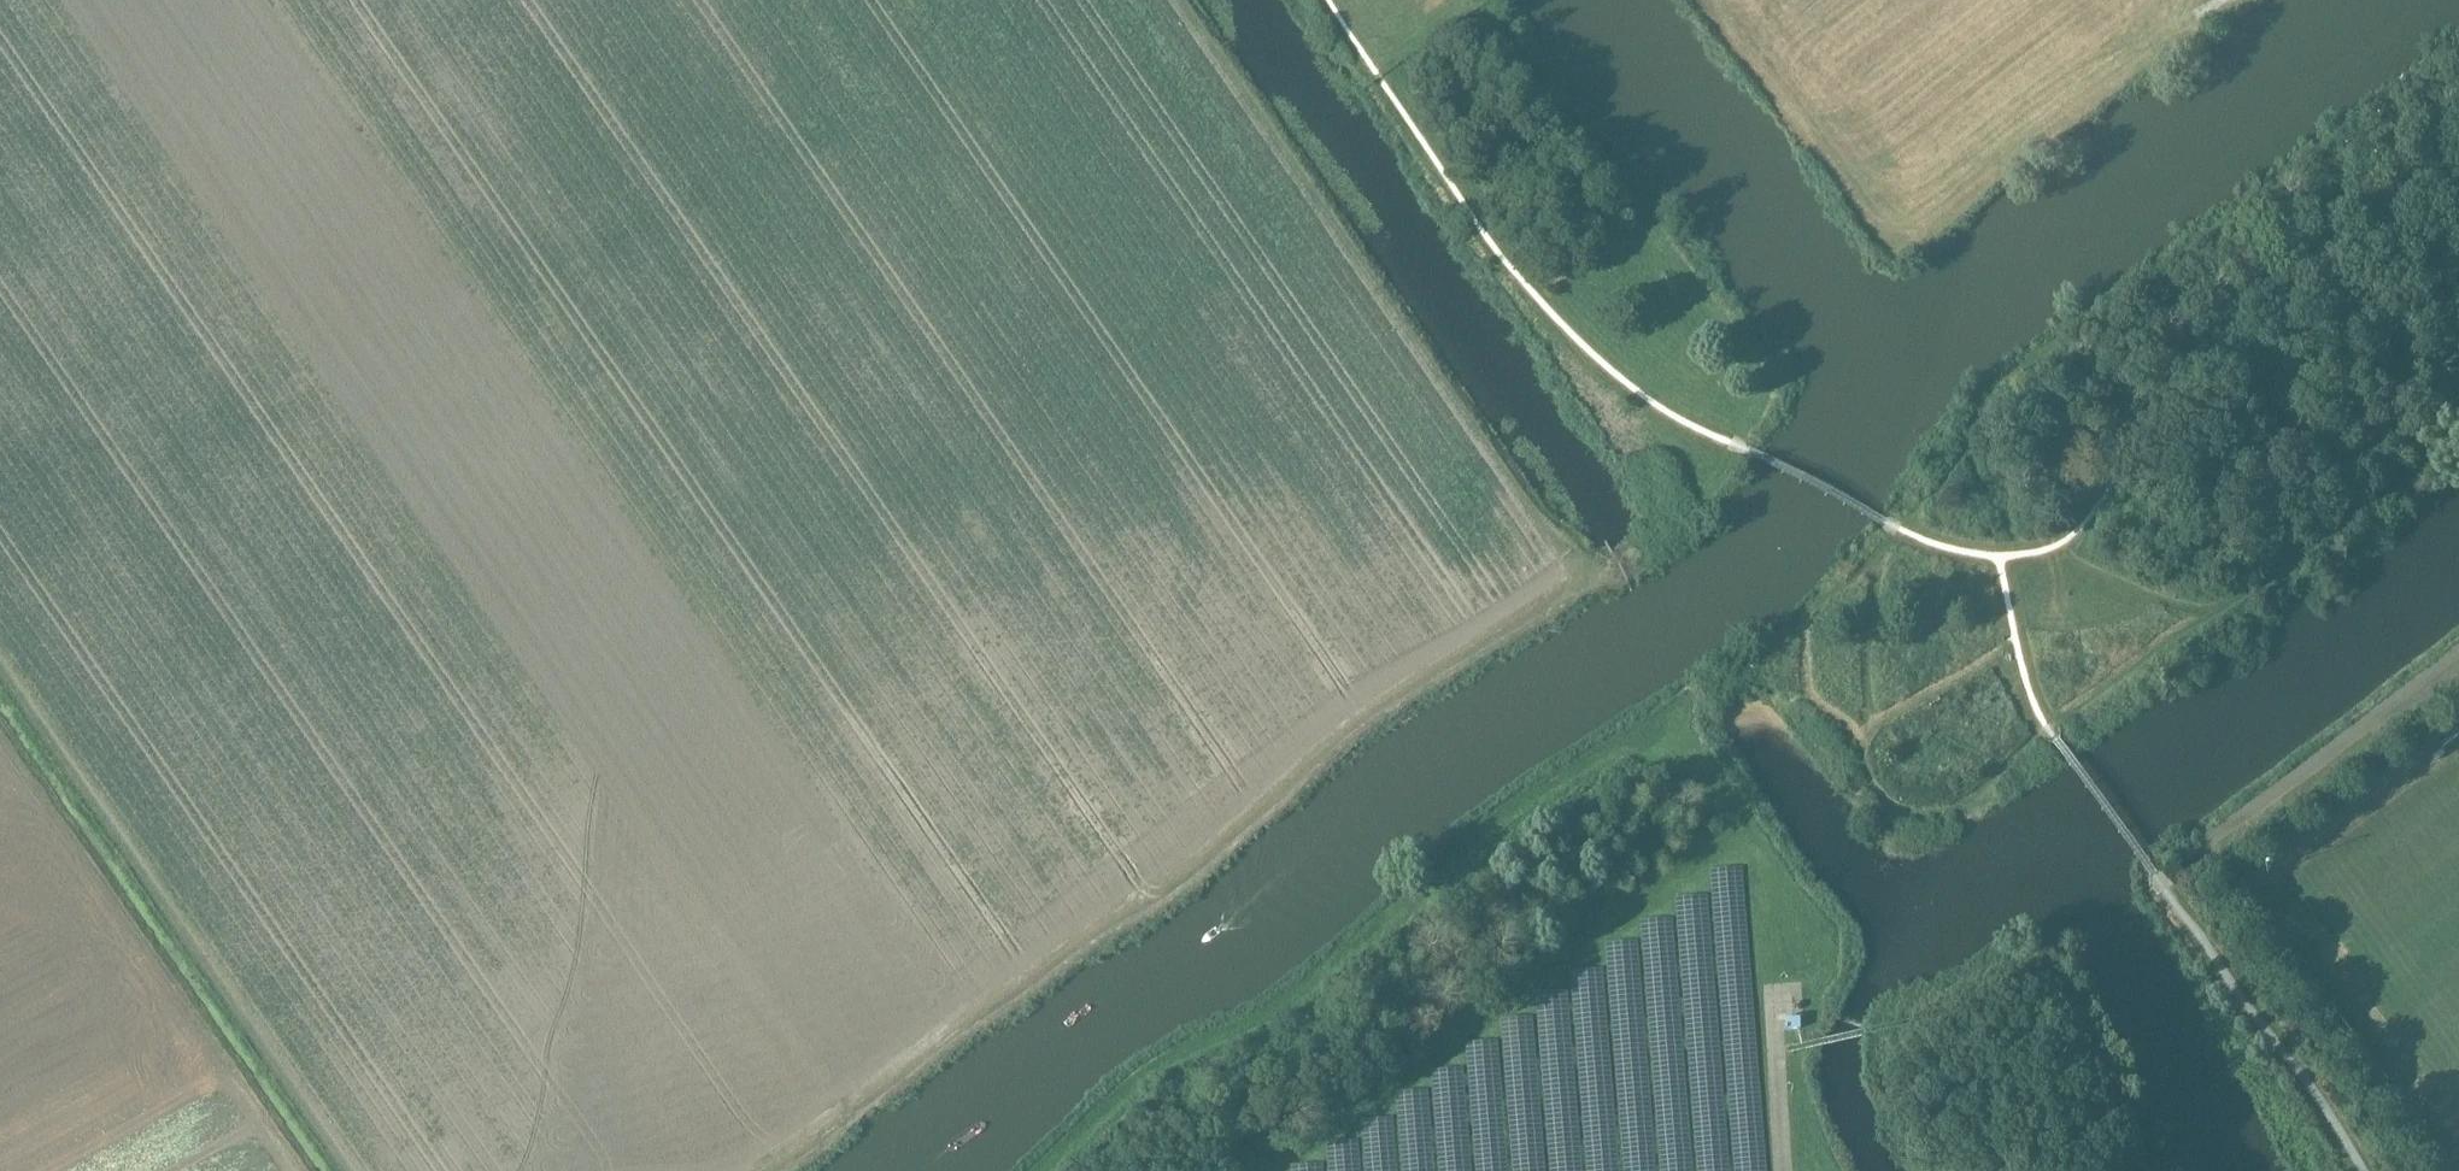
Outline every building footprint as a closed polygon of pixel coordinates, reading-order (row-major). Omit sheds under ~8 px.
[(1786,1022),(1801,1021),(1800,1003),(1785,1003),(1786,1022)]
